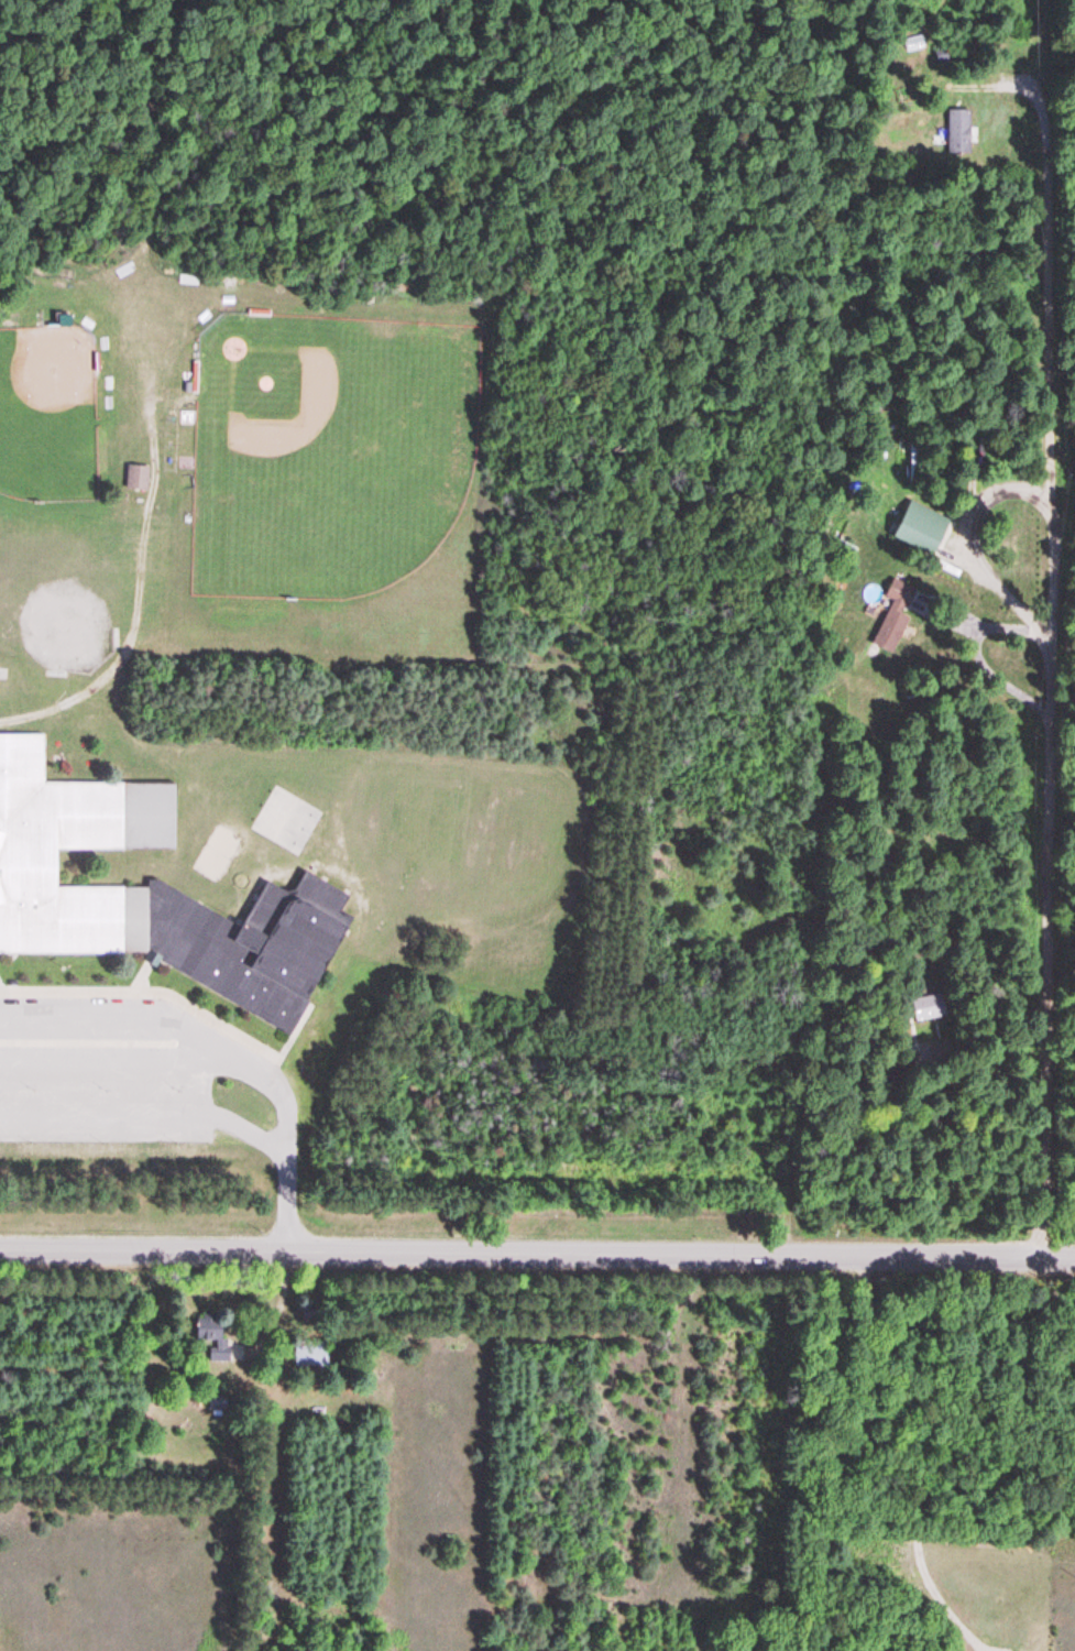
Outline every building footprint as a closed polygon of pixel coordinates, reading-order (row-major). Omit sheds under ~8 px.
[(149,467),(127,467),(127,490),(149,490),(149,467)] [(141,950),(152,956),(289,1038),(359,927),(347,915),(354,899),(309,871),(296,893),(274,881),(248,925),(157,877),(146,877),(146,885),(62,885),(61,848),(177,845),(176,783),(51,783),(48,733),(0,733),(0,948),(141,950)]
